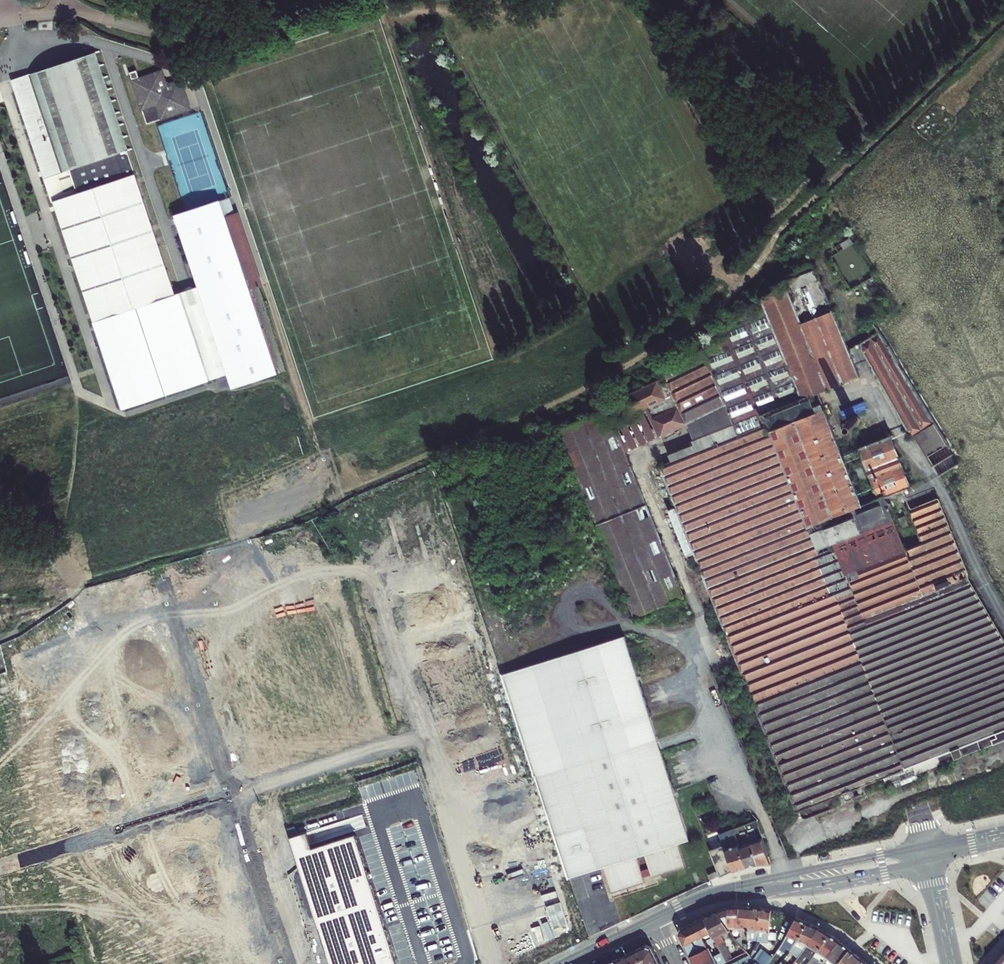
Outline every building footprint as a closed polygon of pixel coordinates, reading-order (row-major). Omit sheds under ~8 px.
[(38,84),(16,92),(122,410),(229,375),(233,390),(278,375),(250,290),(226,218),(221,202),(176,217),(199,288),(176,296),(93,55),(36,75),(38,84)] [(171,85),(166,83),(163,71),(133,81),(143,111),(157,107),(162,121),(192,111),(182,81),(171,85)] [(16,92),(38,84),(36,75),(13,82),(16,92)] [(239,214),(233,216),(226,218),(250,290),(257,287),(263,285),(239,214)] [(620,398),(629,416),(647,408),(661,436),(684,426),(693,446),(667,456),(670,463),(658,468),(795,814),(843,795),(846,802),(864,795),(861,788),(883,779),(888,791),(918,779),(912,767),(1003,731),(1003,643),(968,580),(967,574),(937,501),(907,513),(912,524),(907,526),(911,537),(916,535),(919,544),(904,550),(884,499),(911,489),(891,437),(859,450),(856,427),(859,422),(855,418),(851,418),(849,420),(848,425),(851,428),(852,458),(855,466),(851,468),(861,493),(864,491),(866,495),(870,497),(876,496),(878,499),(862,506),(824,411),(817,413),(811,398),(821,393),(826,403),(832,401),(828,390),(859,378),(848,351),(844,342),(814,265),(807,265),(704,347),(705,349),(660,372),(662,379),(620,398)] [(858,345),(938,476),(958,464),(877,335),(858,345)] [(614,423),(611,424),(625,453),(661,436),(647,408),(629,416),(614,423)] [(608,410),(558,431),(632,618),(683,598),(625,453),(611,424),(614,423),(608,410)] [(514,715),(567,880),(602,869),(610,896),(643,885),(642,880),(641,876),(635,859),(642,857),(647,874),(648,878),(649,880),(683,869),(675,846),(686,842),(620,637),(501,676),(514,715)] [(218,816),(220,824),(239,818),(237,810),(218,816)] [(770,861),(761,839),(755,841),(756,837),(753,830),(757,828),(755,822),(744,826),(757,866),(769,865),(770,861)] [(744,868),(757,866),(744,826),(738,828),(742,842),(744,845),(738,847),(744,868)] [(723,848),(708,855),(717,878),(732,871),(744,868),(738,847),(732,830),(717,835),(723,848)] [(330,963),(396,963),(356,833),(311,847),(307,833),(291,838),(330,963)] [(706,876),(708,881),(716,877),(714,872),(706,876)] [(737,928),(738,906),(729,907),(718,910),(728,927),(737,928)] [(747,929),(749,907),(738,906),(737,928),(747,929)] [(756,940),(759,907),(749,907),(747,929),(746,939),(756,940)] [(768,941),(771,910),(759,907),(756,940),(768,941)] [(720,934),(729,929),(728,927),(718,910),(703,917),(712,936),(716,944),(717,945),(724,942),(720,934)] [(712,936),(703,917),(695,922),(704,940),(712,936)] [(786,942),(793,945),(807,922),(796,918),(782,942),(785,944),(786,942)] [(704,940),(695,922),(681,928),(679,935),(690,957),(708,948),(704,940)] [(818,927),(807,922),(793,945),(790,949),(789,951),(794,955),(787,963),(793,963),(818,927)] [(829,934),(818,927),(793,963),(799,963),(805,956),(804,953),(806,951),(812,955),(829,934)] [(820,963),(821,963),(839,942),(829,934),(812,955),(819,960),(817,962),(820,963)] [(850,950),(839,942),(821,963),(838,963),(850,950)] [(636,950),(643,963),(660,963),(652,948),(646,945),(636,950)] [(690,957),(693,963),(699,963),(714,957),(709,948),(708,948),(690,957)] [(636,950),(627,954),(632,963),(643,963),(636,950)] [(857,954),(850,950),(838,963),(869,963),(857,954)] [(1003,951),(994,962),(996,963),(1003,963),(1003,951)] [(723,963),(725,963),(724,959),(721,953),(714,957),(699,963),(722,963),(723,963)] [(627,954),(617,960),(619,963),(632,963),(627,954)]
